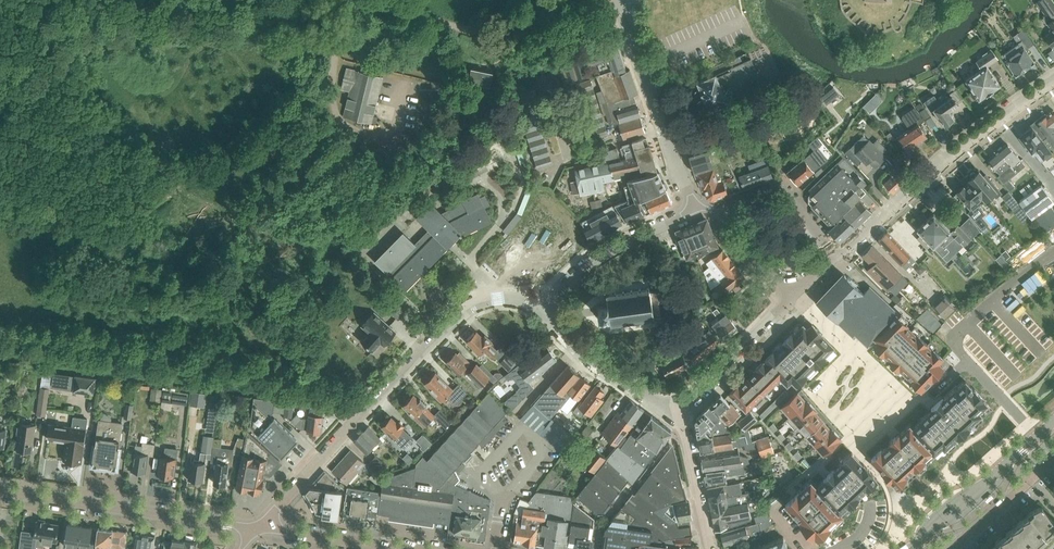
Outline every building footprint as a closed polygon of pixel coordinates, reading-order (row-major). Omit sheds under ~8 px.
[(1038,2),(1046,13),(1043,15),(1042,19),(1046,24),(1048,23),(1052,28),(1049,30),(1051,32),(1046,36),(1053,46),(1053,1),(1053,0),(1040,0),(1038,2)] [(1016,75),(1035,62),(1026,49),(1034,44),(1023,29),(1013,36),(1018,43),(1002,54),(1016,75)] [(596,39),(589,41),(592,50),(599,47),(596,39)] [(616,42),(585,53),(589,64),(604,59),(609,61),(611,69),(624,65),(616,42)] [(983,54),(984,56),(976,62),(981,69),(966,80),(979,100),(1001,85),(987,65),(998,58),(992,51),(989,53),(987,51),(983,54)] [(700,86),(697,87),(706,106),(708,105),(710,108),(728,100),(745,92),(760,85),(747,59),(744,61),(716,74),(698,82),(700,86)] [(535,75),(540,90),(586,75),(581,60),(535,75)] [(629,69),(626,70),(624,65),(611,69),(601,73),(596,75),(602,90),(597,92),(600,103),(603,115),(607,114),(610,124),(640,115),(633,94),(637,93),(629,69)] [(372,124),(383,78),(347,69),(342,90),(351,92),(344,117),(372,124)] [(469,82),(492,86),(494,74),(471,70),(469,82)] [(608,134),(589,79),(576,84),(595,138),(608,134)] [(538,169),(552,164),(537,118),(543,116),(534,88),(520,93),(529,120),(523,122),(538,169)] [(963,99),(956,89),(950,93),(952,96),(948,99),(944,93),(936,98),(934,95),(925,101),(931,110),(934,109),(944,124),(954,117),(949,110),(958,104),(957,103),(963,99)] [(881,99),(875,93),(864,106),(871,112),(881,99)] [(925,108),(924,109),(920,103),(915,106),(924,119),(930,115),(925,108)] [(924,120),(914,106),(901,116),(909,128),(898,136),(907,149),(927,136),(918,124),(924,120)] [(1044,117),(1052,126),(1050,128),(1053,131),(1053,130),(1053,110),(1044,117)] [(645,131),(640,117),(619,124),(623,138),(645,131)] [(931,117),(926,121),(931,127),(936,124),(931,117)] [(1020,136),(1032,151),(1034,150),(1049,170),(1053,166),(1053,130),(1053,131),(1050,128),(1052,126),(1044,117),(1032,127),(1020,136)] [(646,167),(648,173),(657,171),(646,137),(622,145),(622,146),(620,147),(624,158),(619,159),(616,146),(598,152),(601,164),(575,170),(582,195),(605,190),(603,181),(622,176),(621,173),(623,173),(646,167)] [(815,137),(809,143),(814,150),(817,147),(818,147),(821,144),(815,137)] [(877,139),(873,144),(869,140),(856,152),(867,164),(869,161),(875,167),(885,157),(882,153),(886,149),(877,139)] [(718,140),(705,146),(706,148),(707,148),(711,160),(715,159),(717,164),(712,165),(713,167),(697,172),(698,178),(699,178),(702,187),(704,187),(708,198),(711,199),(728,194),(742,189),(718,140)] [(990,162),(987,165),(1002,182),(1010,191),(1014,187),(1008,180),(1025,166),(1019,160),(1020,159),(1006,143),(995,153),(988,159),(990,162)] [(814,150),(788,171),(792,176),(791,179),(795,183),(797,182),(797,183),(827,159),(817,147),(814,150)] [(695,173),(697,172),(713,167),(712,165),(717,164),(715,159),(711,160),(707,148),(706,148),(689,153),(695,173)] [(845,152),(849,156),(853,152),(850,148),(845,152)] [(829,225),(836,219),(842,213),(858,198),(861,195),(865,191),(862,187),(866,183),(842,158),(838,162),(809,189),(814,194),(811,197),(811,199),(811,202),(813,204),(811,206),(819,215),(829,225)] [(744,188),(772,178),(768,166),(765,159),(748,165),(750,172),(740,176),(744,188)] [(884,183),(893,193),(909,177),(895,163),(887,170),(892,175),(884,183)] [(666,189),(657,171),(648,173),(646,167),(623,173),(626,183),(624,184),(628,198),(614,203),(625,221),(628,220),(628,221),(643,214),(643,213),(646,212),(641,199),(647,197),(655,193),(655,194),(666,189)] [(971,182),(985,199),(984,199),(985,199),(992,193),(996,197),(1001,192),(997,188),(988,177),(985,179),(983,176),(979,171),(976,173),(974,172),(972,171),(970,174),(969,176),(971,177),(968,180),(971,183),(971,182)] [(981,216),(985,213),(983,212),(983,211),(978,205),(984,199),(985,199),(971,182),(971,183),(965,188),(963,186),(962,187),(959,190),(957,191),(972,209),(967,213),(971,217),(981,230),(988,224),(981,216)] [(1020,200),(1032,217),(1053,201),(1041,184),(1020,200)] [(646,214),(672,202),(666,189),(655,194),(655,193),(647,197),(641,199),(646,212),(646,214)] [(870,204),(874,200),(865,191),(861,195),(870,204)] [(1013,209),(1019,204),(1009,191),(1002,196),(1013,209)] [(478,194),(464,201),(464,202),(441,213),(431,203),(418,216),(430,228),(415,244),(403,232),(375,261),(388,274),(390,272),(394,276),(393,277),(405,289),(451,242),(459,233),(461,235),(462,234),(491,219),(488,214),(484,206),(489,204),(484,195),(480,197),(478,194)] [(601,199),(591,201),(592,208),(602,206),(601,199)] [(859,199),(843,214),(842,213),(836,219),(837,221),(829,229),(839,240),(840,240),(854,227),(856,228),(872,213),(859,199)] [(616,226),(622,222),(610,204),(580,224),(592,242),(594,241),(604,235),(604,234),(608,231),(608,232),(616,226)] [(1034,216),(1044,230),(1053,222),(1053,212),(1049,205),(1034,216)] [(927,248),(931,244),(947,261),(979,229),(969,217),(960,226),(958,224),(955,227),(943,214),(939,218),(934,213),(917,229),(922,234),(917,238),(927,248)] [(707,219),(676,231),(687,258),(718,246),(711,230),(707,219)] [(888,231),(878,240),(901,264),(910,254),(888,231)] [(868,269),(888,289),(902,274),(872,246),(863,255),(872,265),(868,269)] [(709,266),(703,271),(710,290),(719,283),(721,281),(737,268),(729,256),(723,249),(706,262),(709,266)] [(1006,249),(1001,253),(1006,258),(1010,255),(1006,249)] [(1010,264),(1005,259),(1000,263),(1005,269),(1010,264)] [(745,277),(737,268),(721,281),(719,283),(725,291),(728,288),(729,289),(745,277)] [(874,338),(897,314),(898,313),(869,286),(863,293),(844,275),(824,295),(823,294),(816,301),(852,335),(854,333),(868,346),(874,338)] [(598,303),(599,305),(596,305),(596,307),(599,307),(599,311),(600,315),(597,316),(597,317),(600,317),(600,319),(602,318),(602,316),(606,316),(607,317),(608,318),(609,318),(610,323),(608,323),(609,325),(610,325),(610,326),(611,326),(611,327),(614,326),(614,324),(619,324),(620,326),(621,325),(621,323),(627,323),(627,325),(629,324),(629,322),(636,321),(636,323),(638,323),(638,321),(644,320),(644,322),(647,322),(646,320),(652,319),(653,321),(655,321),(654,316),(668,314),(664,289),(650,290),(649,287),(647,287),(648,289),(642,290),(641,288),(639,288),(639,291),(633,292),(633,289),(631,290),(631,292),(625,293),(624,291),(622,291),(623,293),(617,294),(616,292),(614,292),(615,294),(609,295),(609,293),(607,293),(607,294),(605,294),(606,296),(605,296),(605,297),(606,297),(607,304),(600,305),(600,303),(598,303)] [(894,293),(891,298),(897,303),(900,298),(894,293)] [(957,305),(945,293),(934,305),(945,317),(957,305)] [(404,313),(395,305),(389,311),(399,319),(404,313)] [(717,308),(713,311),(718,317),(722,314),(717,308)] [(929,308),(918,317),(934,331),(942,322),(929,308)] [(726,314),(719,319),(731,335),(738,329),(726,314)] [(907,324),(897,314),(874,338),(879,342),(874,347),(884,356),(884,355),(890,360),(889,361),(899,370),(900,369),(911,379),(910,380),(921,390),(932,378),(933,379),(943,368),(938,363),(943,358),(933,349),(932,350),(927,345),(928,344),(918,335),(917,336),(906,325),(907,324)] [(361,325),(367,331),(359,339),(373,352),(381,344),(385,347),(396,334),(380,319),(379,320),(373,315),(368,321),(367,319),(361,325)] [(719,319),(712,324),(724,340),(731,335),(719,319)] [(774,351),(764,360),(780,377),(787,385),(792,380),(797,385),(807,375),(806,374),(814,366),(815,367),(826,357),(824,356),(834,347),(822,335),(823,335),(812,324),(807,329),(803,325),(794,334),(793,332),(782,343),(783,344),(775,352),(774,351)] [(697,340),(699,343),(687,352),(695,362),(721,343),(713,332),(712,333),(710,330),(697,340)] [(477,332),(468,340),(475,347),(474,349),(479,355),(485,349),(492,357),(498,352),(490,344),(492,342),(485,336),(483,338),(477,332)] [(521,362),(504,375),(508,380),(512,377),(521,387),(517,391),(523,398),(534,387),(529,381),(556,360),(548,348),(524,367),(521,362)] [(456,353),(448,361),(454,368),(451,370),(457,376),(464,369),(481,385),(488,378),(492,382),(496,378),(482,364),(479,368),(475,371),(473,369),(468,364),(470,362),(461,353),(459,356),(456,353)] [(510,353),(501,362),(509,370),(518,361),(510,353)] [(683,355),(662,366),(668,377),(689,366),(683,355)] [(771,386),(780,377),(764,360),(754,369),(756,370),(771,386)] [(567,397),(571,393),(566,389),(579,375),(568,365),(534,403),(550,418),(568,398),(567,397)] [(748,378),(763,393),(763,394),(771,386),(756,370),(748,378)] [(448,396),(456,404),(467,393),(459,384),(453,390),(436,374),(426,383),(432,389),(430,390),(442,402),(448,396)] [(571,393),(579,399),(590,384),(579,375),(566,389),(571,393)] [(96,380),(72,376),(70,390),(94,393),(96,380)] [(755,401),(763,393),(748,378),(748,377),(740,385),(755,401)] [(913,428),(937,456),(940,459),(957,443),(959,444),(978,426),(976,425),(993,408),(983,398),(983,397),(974,387),(974,388),(966,379),(943,398),(942,397),(930,408),(931,409),(928,412),(919,420),(920,421),(913,428)] [(746,410),(755,401),(740,385),(739,384),(729,393),(746,410)] [(578,405),(574,411),(580,416),(584,411),(591,416),(603,400),(600,398),(604,393),(595,386),(580,407),(578,405)] [(40,387),(36,415),(46,416),(49,388),(40,387)] [(161,402),(162,389),(152,388),(151,401),(161,402)] [(189,393),(166,390),(164,401),(187,405),(189,393)] [(193,391),(191,405),(199,406),(201,393),(193,391)] [(798,392),(782,406),(790,416),(806,401),(798,392)] [(448,528),(450,528),(457,485),(455,484),(448,482),(456,473),(456,472),(454,471),(456,469),(458,472),(462,467),(460,465),(480,443),(481,444),(483,446),(508,419),(505,415),(509,411),(489,393),(427,461),(422,456),(416,463),(415,467),(433,475),(426,520),(431,521),(445,523),(449,524),(448,528)] [(214,423),(218,395),(211,394),(207,422),(214,423)] [(256,433),(260,437),(281,457),(281,456),(295,442),(283,430),(271,418),(269,417),(273,413),(273,410),(275,397),(254,394),(250,427),(256,433)] [(504,402),(510,397),(507,394),(501,399),(504,402)] [(710,405),(728,424),(740,414),(731,403),(730,404),(720,394),(710,405)] [(408,412),(414,418),(415,418),(424,427),(430,422),(433,426),(439,420),(446,428),(453,422),(440,409),(434,415),(425,407),(427,406),(421,400),(419,401),(414,396),(404,405),(410,411),(408,412)] [(815,411),(817,410),(808,400),(806,401),(790,416),(786,419),(795,429),(799,426),(815,411)] [(618,412),(602,433),(618,445),(645,411),(632,401),(621,414),(618,412)] [(133,404),(126,403),(123,418),(131,419),(133,404)] [(698,436),(701,451),(732,446),(738,445),(736,432),(728,424),(710,405),(704,411),(704,410),(694,419),(698,436)] [(310,406),(308,419),(302,418),(297,414),(291,421),(299,428),(307,429),(307,431),(321,433),(324,408),(310,406)] [(285,409),(284,416),(292,417),(293,410),(285,409)] [(738,422),(745,429),(757,419),(750,411),(738,422)] [(806,434),(807,434),(823,421),(815,411),(799,426),(806,434)] [(621,447),(641,463),(645,466),(656,450),(657,451),(664,441),(665,440),(671,432),(672,431),(671,431),(647,412),(621,447)] [(104,466),(112,467),(117,466),(123,424),(111,422),(112,418),(105,413),(101,419),(94,463),(98,465),(104,466)] [(75,417),(73,428),(70,427),(68,442),(65,461),(82,463),(84,444),(85,445),(87,431),(87,430),(88,419),(75,417)] [(398,423),(392,418),(382,427),(390,435),(391,437),(393,437),(404,449),(414,439),(403,428),(405,427),(399,421),(398,423)] [(576,438),(551,419),(540,434),(564,453),(576,438)] [(823,421),(807,434),(806,434),(814,444),(831,429),(823,421)] [(37,426),(21,423),(17,450),(33,452),(37,426)] [(778,428),(773,423),(769,426),(773,431),(778,428)] [(49,439),(68,442),(70,427),(51,425),(49,439)] [(587,425),(579,435),(585,440),(593,429),(587,425)] [(901,490),(937,456),(913,428),(909,425),(901,433),(899,432),(889,442),(890,443),(882,450),(881,449),(871,458),(882,470),(882,471),(901,490)] [(380,445),(383,442),(369,427),(362,433),(354,441),(362,449),(364,447),(368,452),(377,442),(380,445)] [(814,444),(823,454),(841,438),(832,428),(831,429),(814,444)] [(749,429),(736,432),(738,445),(738,446),(745,443),(745,449),(758,447),(762,457),(774,452),(770,440),(772,439),(771,436),(769,437),(768,435),(751,441),(749,429)] [(260,492),(261,490),(264,490),(266,480),(263,480),(264,474),(266,475),(267,475),(270,475),(281,464),(279,462),(280,460),(248,431),(246,435),(236,487),(249,489),(249,493),(259,495),(260,491),(260,492)] [(777,436),(782,441),(786,437),(781,432),(777,436)] [(206,463),(205,463),(206,458),(211,459),(214,437),(204,436),(200,462),(192,461),(189,479),(190,481),(195,482),(197,480),(203,481),(206,463)] [(426,449),(431,444),(423,436),(419,441),(426,449)] [(229,465),(233,465),(234,454),(239,454),(243,443),(237,440),(234,449),(213,447),(211,462),(217,463),(215,483),(226,484),(229,465)] [(794,446),(789,441),(785,445),(790,450),(794,446)] [(144,472),(146,473),(148,455),(154,456),(156,444),(143,443),(142,447),(136,446),(135,454),(134,453),(132,470),(133,471),(133,473),(143,475),(144,472)] [(632,543),(692,534),(689,519),(692,519),(689,502),(689,501),(687,502),(672,445),(634,494),(632,492),(610,521),(608,524),(605,528),(604,532),(601,548),(631,548),(632,543)] [(611,453),(607,458),(629,479),(632,483),(644,466),(645,467),(646,466),(645,466),(641,463),(621,447),(619,445),(611,453)] [(171,477),(174,477),(178,450),(166,448),(165,457),(160,456),(158,475),(161,475),(161,479),(170,480),(171,477)] [(586,484),(576,496),(597,512),(600,512),(604,511),(629,479),(607,458),(595,448),(584,462),(596,472),(586,484)] [(802,455),(797,450),(793,454),(797,459),(802,455)] [(347,484),(365,464),(351,451),(332,471),(347,484)] [(843,463),(835,470),(834,469),(823,478),(824,480),(817,487),(845,518),(853,510),(882,484),(872,474),(873,474),(863,463),(863,464),(852,452),(841,461),(843,463)] [(702,459),(705,476),(716,474),(715,468),(726,466),(737,464),(743,464),(743,463),(748,462),(748,456),(739,454),(702,459)] [(382,472),(387,466),(376,456),(371,462),(382,472)] [(804,458),(800,462),(804,467),(808,463),(804,458)] [(745,473),(743,463),(743,464),(737,464),(726,466),(715,468),(716,474),(705,476),(706,484),(726,480),(726,475),(745,473)] [(426,520),(433,475),(415,467),(383,478),(378,513),(384,514),(426,520)] [(337,491),(338,484),(326,473),(325,472),(312,486),(313,487),(313,488),(337,491)] [(455,484),(460,479),(458,476),(456,473),(448,482),(455,484)] [(802,522),(800,524),(813,537),(815,535),(820,541),(845,518),(817,487),(811,481),(786,504),(802,522)] [(740,482),(707,488),(709,500),(730,496),(742,493),(740,482)] [(488,517),(491,500),(457,485),(450,528),(454,529),(454,531),(465,533),(479,535),(481,518),(488,519),(488,517)] [(348,514),(367,517),(368,512),(377,514),(380,493),(348,487),(344,509),(349,509),(348,514)] [(342,493),(337,492),(337,491),(313,488),(311,488),(306,493),(312,502),(316,512),(316,513),(324,514),(323,516),(337,518),(338,518),(342,493)] [(513,527),(511,539),(512,540),(513,542),(546,547),(563,548),(564,545),(568,545),(571,523),(574,502),(573,501),(573,497),(537,491),(533,496),(531,498),(528,501),(520,498),(514,513),(515,514),(514,521),(513,526),(513,527)] [(730,496),(709,500),(715,531),(750,520),(747,502),(751,502),(749,492),(730,496)] [(568,545),(577,546),(576,548),(590,548),(595,518),(574,502),(571,523),(568,545)] [(1053,527),(1053,528),(1053,520),(1041,505),(992,548),(1029,548),(1053,527)] [(745,526),(721,533),(724,545),(742,540),(744,539),(746,544),(749,543),(763,533),(771,524),(769,519),(759,522),(745,526)] [(45,522),(45,520),(39,520),(38,522),(37,521),(35,533),(23,532),(20,548),(34,548),(35,545),(40,546),(43,544),(44,542),(52,543),(52,541),(57,542),(59,524),(45,522)] [(78,548),(77,548),(93,548),(94,548),(95,541),(90,541),(92,527),(68,524),(65,546),(78,548)] [(94,548),(93,548),(111,548),(111,546),(124,548),(126,532),(98,528),(96,548),(94,548)] [(155,536),(137,534),(135,548),(153,548),(155,536)] [(675,539),(677,545),(683,544),(682,547),(683,547),(683,548),(699,548),(699,546),(691,545),(691,536),(675,539)] [(752,548),(788,548),(783,536),(752,548)] [(677,545),(675,539),(675,538),(651,541),(651,543),(637,545),(638,546),(637,546),(636,548),(683,548),(683,547),(682,547),(683,544),(677,545)] [(164,548),(196,548),(197,542),(185,540),(185,541),(172,539),(172,541),(165,540),(164,548)]
